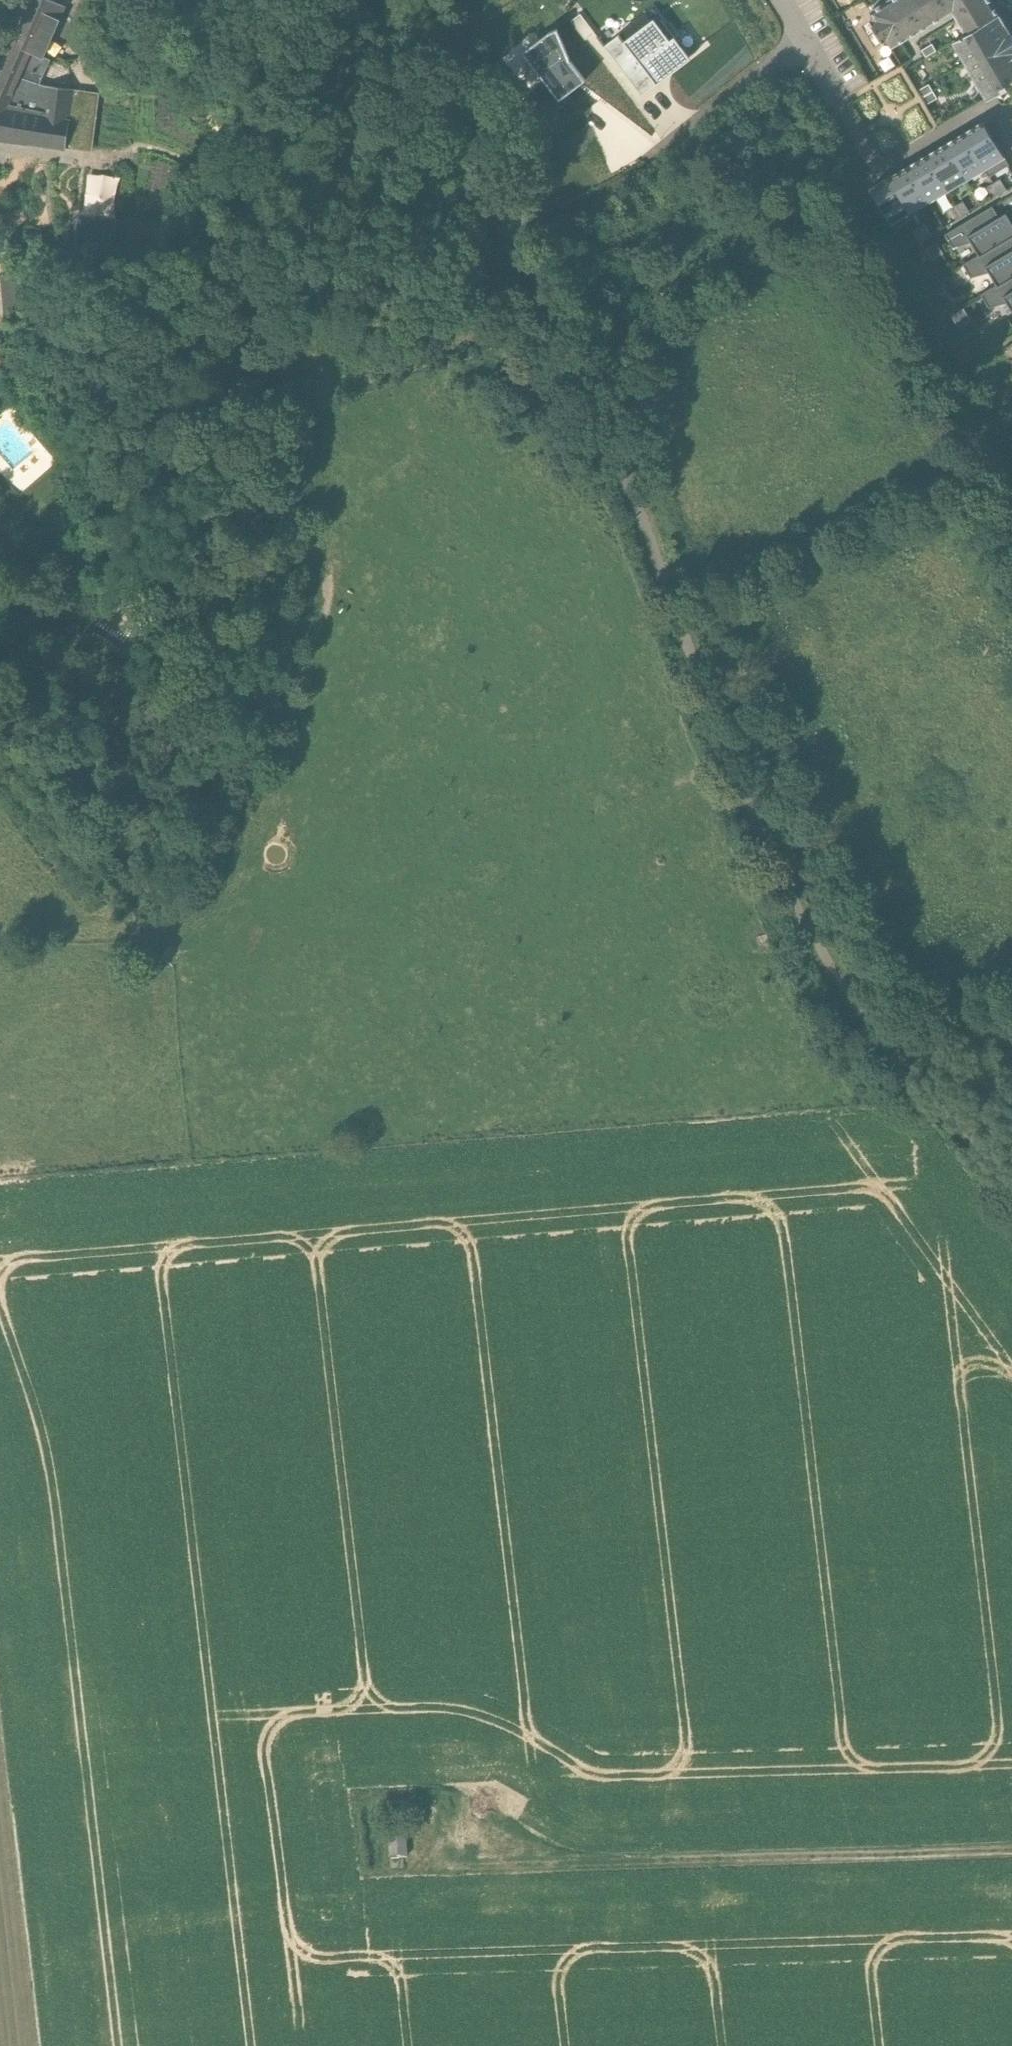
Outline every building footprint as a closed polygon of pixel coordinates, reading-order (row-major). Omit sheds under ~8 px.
[(75,88),(49,86),(39,83),(50,59),(45,57),(68,7),(51,0),(33,0),(0,75),(0,139),(66,149),(72,120),(75,88)] [(1006,86),(1004,83),(1011,78),(1011,35),(1011,34),(1000,16),(1000,15),(999,14),(991,0),(881,0),(872,5),(866,8),(872,17),(865,20),(877,40),(885,36),(890,44),(909,33),(951,9),(964,32),(951,39),(960,54),(987,98),(1006,86)] [(581,14),(571,21),(586,40),(595,33),(581,14)] [(604,44),(641,94),(690,57),(661,18),(629,42),(621,31),(604,44)] [(560,99),(586,80),(570,58),(557,29),(550,32),(524,51),(526,53),(534,64),(535,63),(548,77),(560,99)] [(936,51),(932,44),(922,50),(926,57),(936,51)] [(923,98),(933,92),(929,85),(919,91),(923,98)] [(927,105),(937,99),(933,92),(923,98),(927,105)] [(1007,155),(985,117),(965,129),(987,166),(1007,155)] [(968,177),(987,166),(965,129),(946,140),(968,177)] [(968,177),(946,140),(927,151),(949,188),(968,177)] [(908,161),(930,199),(949,188),(927,151),(908,161)] [(890,172),(912,210),(930,199),(908,161),(890,172)] [(890,172),(870,184),(892,221),(912,210),(890,172)] [(996,183),(1001,192),(1008,188),(1003,179),(996,183)] [(996,183),(989,187),(995,196),(1001,192),(996,183)] [(971,209),(966,200),(959,204),(964,213),(971,209)] [(952,208),(957,218),(964,213),(959,204),(952,208)] [(1007,210),(998,215),(992,205),(946,232),(953,244),(972,240),(980,252),(1010,236),(1011,235),(1011,218),(1007,210)] [(117,219),(79,215),(75,248),(113,252),(117,219)] [(928,222),(921,226),(926,235),(933,231),(928,222)] [(914,230),(919,239),(926,235),(921,226),(914,230)] [(1010,236),(980,252),(963,262),(970,275),(990,270),(997,283),(1011,275),(1011,240),(1010,236)] [(937,243),(936,243),(926,249),(932,260),(943,254),(937,243)] [(30,315),(28,273),(3,274),(5,316),(30,315)] [(997,283),(981,293),(988,305),(1008,301),(1011,308),(1011,275),(997,283)] [(951,316),(958,327),(970,320),(963,309),(951,316)] [(407,1857),(405,1825),(389,1826),(391,1858),(407,1857)]
